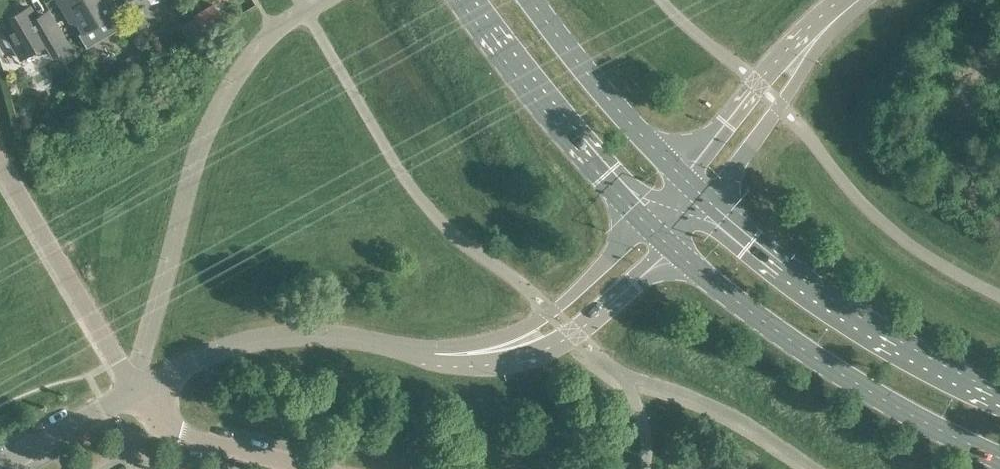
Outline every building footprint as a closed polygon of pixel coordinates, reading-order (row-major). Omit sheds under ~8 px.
[(64,11),(69,8),(83,32),(76,36),(85,50),(126,25),(111,0),(57,0),(64,11)] [(212,1),(191,13),(203,33),(224,20),(212,1)] [(37,21),(29,7),(1,24),(6,33),(4,35),(2,39),(7,47),(11,48),(14,46),(21,58),(33,51),(35,54),(39,55),(49,50),(53,57),(69,47),(51,17),(41,23),(37,21)] [(191,16),(179,24),(189,41),(202,33),(191,16)] [(140,52),(126,60),(132,71),(146,64),(140,52)]
